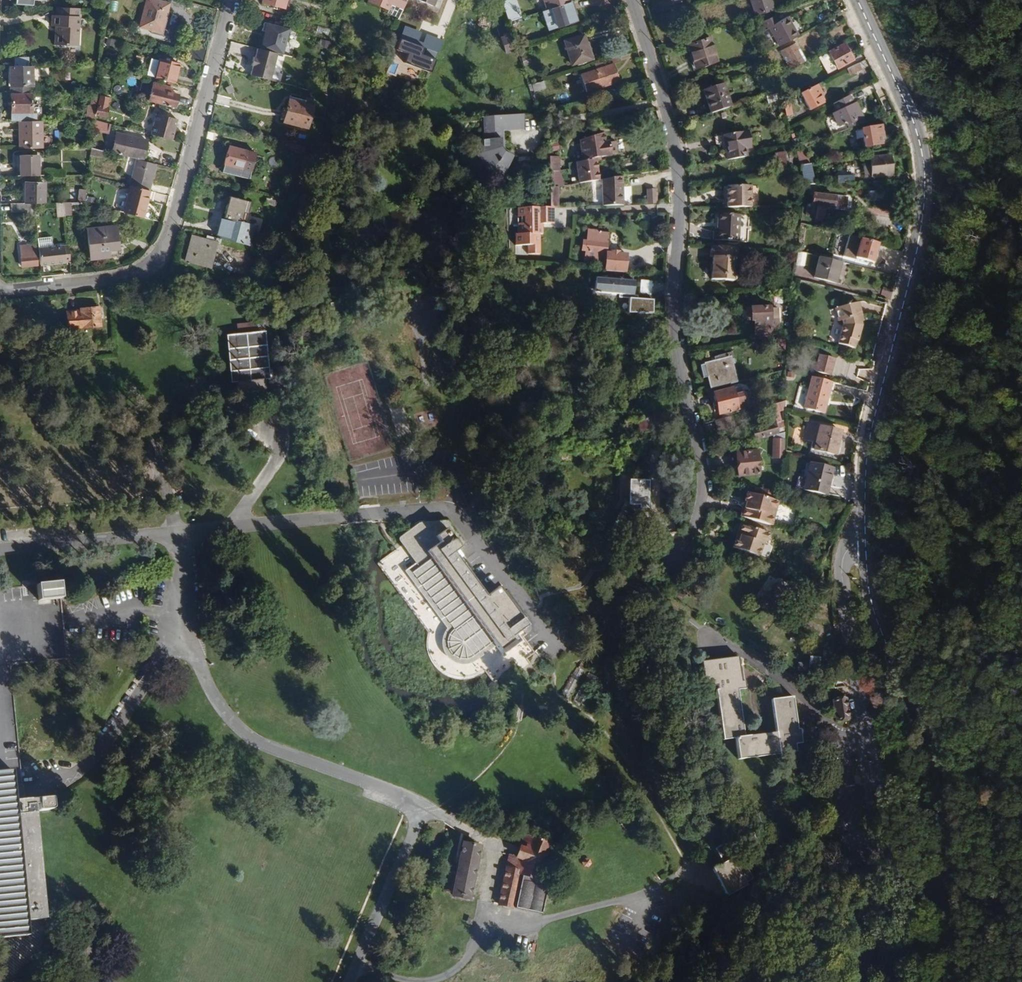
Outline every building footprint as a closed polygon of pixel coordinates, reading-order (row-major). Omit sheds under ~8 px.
[(167,3),(158,0),(145,0),(139,25),(160,31),(167,3)] [(293,0),(285,0),(283,8),(290,10),(293,0)] [(405,0),(366,0),(387,9),(390,3),(401,8),(405,0)] [(512,0),(501,0),(500,0),(505,15),(516,11),(512,0)] [(566,0),(542,0),(545,10),(550,8),(567,2),(566,0)] [(770,0),(750,0),(755,15),(773,9),(770,0)] [(575,21),(569,2),(567,2),(550,8),(556,28),(575,21)] [(397,18),(401,8),(390,3),(387,9),(386,13),(397,18)] [(77,45),(78,9),(56,7),(55,14),(51,14),(50,25),(54,25),(54,44),(77,45)] [(491,29),(494,18),(473,13),(471,25),(491,29)] [(402,14),(395,27),(406,33),(413,19),(402,14)] [(798,35),(788,16),(779,21),(776,15),(761,22),(764,30),(769,28),(778,46),(798,35)] [(280,52),(286,28),(262,22),(260,31),(264,32),(260,47),(280,52)] [(316,26),(315,32),(327,35),(329,29),(316,26)] [(830,37),(838,33),(835,27),(827,31),(830,37)] [(514,50),(508,33),(498,36),(504,54),(514,50)] [(590,59),(583,34),(563,40),(571,64),(590,59)] [(716,60),(709,37),(687,44),(694,67),(716,60)] [(104,44),(112,47),(114,41),(106,38),(104,44)] [(423,47),(399,39),(396,49),(407,53),(404,62),(430,71),(434,58),(421,53),(423,47)] [(805,60),(796,42),(780,50),(790,68),(805,60)] [(853,60),(844,42),(828,50),(837,67),(837,68),(853,60)] [(269,80),(275,53),(256,48),(254,57),(253,56),(251,65),(252,66),(250,75),(269,80)] [(495,56),(495,48),(484,49),(484,57),(495,56)] [(837,67),(828,50),(817,56),(826,73),(837,67)] [(28,65),(27,56),(13,56),(13,65),(28,65)] [(528,56),(520,58),(522,65),(530,63),(528,56)] [(173,82),(178,63),(158,58),(154,78),(173,82)] [(612,63),(610,58),(592,64),(594,70),(612,63)] [(618,82),(612,63),(594,70),(600,88),(618,82)] [(860,69),(857,63),(846,69),(849,74),(860,69)] [(31,92),(31,65),(28,65),(13,65),(9,65),(9,92),(31,92)] [(781,75),(779,70),(769,75),(772,81),(781,75)] [(544,87),(543,80),(528,85),(530,92),(544,87)] [(173,105),(176,94),(168,92),(170,87),(152,83),(148,99),(173,105)] [(731,106),(724,83),(702,90),(710,113),(731,106)] [(822,102),(819,96),(821,95),(816,85),(800,93),(808,109),(822,102)] [(475,107),(477,91),(465,90),(463,105),(475,107)] [(710,113),(702,90),(699,91),(706,114),(710,113)] [(93,119),(96,91),(90,91),(89,104),(85,104),(84,119),(93,119)] [(780,99),(777,92),(765,96),(767,103),(780,99)] [(34,112),(34,110),(30,110),(30,104),(30,93),(10,94),(10,120),(17,120),(39,120),(39,112),(34,112)] [(832,105),(850,95),(849,94),(831,102),(832,105)] [(106,108),(108,97),(98,95),(96,114),(107,115),(109,108),(106,108)] [(859,118),(853,106),(854,104),(850,95),(832,105),(835,113),(832,114),(837,126),(845,122),(847,123),(859,118)] [(411,114),(418,102),(412,99),(405,111),(411,114)] [(305,127),(311,106),(288,100),(282,120),(305,127)] [(792,115),(787,100),(781,102),(785,117),(792,115)] [(39,112),(39,104),(30,104),(30,110),(34,110),(34,112),(39,112)] [(169,138),(174,118),(154,112),(149,133),(169,138)] [(503,176),(510,157),(502,153),(499,147),(499,127),(522,127),(522,114),(485,116),(485,139),(479,139),(479,154),(491,171),(503,176)] [(108,133),(110,123),(93,119),(92,129),(108,133)] [(40,147),(39,120),(17,120),(18,147),(40,147)] [(883,138),(881,126),(861,129),(862,138),(863,147),(881,144),(880,139),(883,138)] [(862,138),(861,129),(854,131),(855,139),(862,138)] [(750,149),(747,131),(722,134),(726,160),(746,157),(745,149),(750,149)] [(141,157),(145,140),(115,133),(112,150),(141,157)] [(617,153),(615,142),(609,143),(609,142),(604,142),(603,133),(579,139),(582,155),(584,154),(584,160),(595,158),(611,156),(611,154),(617,153)] [(556,142),(546,144),(548,152),(558,150),(556,142)] [(248,178),(254,152),(228,145),(221,171),(248,178)] [(785,170),(783,151),(773,153),(775,172),(785,170)] [(36,175),(36,154),(18,154),(19,175),(36,175)] [(555,170),(555,156),(546,156),(546,170),(555,170)] [(890,175),(889,156),(877,157),(869,158),(870,165),(871,177),(890,175)] [(147,190),(154,163),(135,158),(129,185),(147,190)] [(598,179),(595,162),(595,158),(584,160),(574,161),(577,183),(598,179)] [(801,184),(813,183),(811,164),(800,165),(801,184)] [(871,177),(870,165),(862,165),(863,177),(871,177)] [(557,178),(557,174),(546,174),(545,188),(550,187),(550,178),(557,178)] [(624,204),(622,176),(602,179),(603,205),(624,204)] [(568,184),(568,178),(557,178),(557,186),(568,184)] [(43,202),(43,182),(24,182),(24,202),(32,202),(43,202)] [(142,217),(149,190),(147,190),(129,185),(122,212),(142,217)] [(553,197),(553,186),(550,187),(545,188),(545,197),(553,197)] [(750,207),(750,186),(725,186),(726,207),(750,207)] [(83,201),(85,188),(78,188),(76,201),(83,201)] [(656,203),(655,189),(646,189),(647,203),(656,203)] [(844,210),(846,199),(812,194),(810,205),(825,207),(844,210)] [(241,221),(246,199),(228,195),(217,237),(219,238),(250,246),(255,225),(241,221)] [(554,207),(553,197),(545,197),(545,207),(552,207),(554,207)] [(64,215),(62,202),(55,201),(56,215),(64,215)] [(70,214),(69,201),(62,202),(64,214),(70,214)] [(34,215),(32,202),(24,202),(10,202),(10,211),(24,211),(24,215),(34,215)] [(823,221),(825,207),(805,204),(804,215),(814,216),(814,220),(823,221)] [(552,224),(552,207),(545,207),(515,208),(515,217),(519,217),(519,223),(516,223),(515,234),(513,234),(513,245),(526,246),(526,254),(538,254),(538,234),(540,234),(541,224),(552,224)] [(737,241),(739,215),(714,213),(712,239),(737,241)] [(116,247),(114,224),(86,228),(89,258),(108,256),(107,248),(116,247)] [(609,252),(605,251),(607,232),(596,231),(596,230),(586,229),(585,241),(588,241),(587,250),(584,249),(583,261),(603,262),(602,270),(623,271),(625,253),(617,253),(617,250),(609,250),(609,252)] [(208,265),(214,242),(218,243),(219,238),(205,234),(204,239),(192,236),(186,259),(208,265)] [(49,246),(48,237),(36,238),(37,247),(49,246)] [(35,263),(33,240),(18,241),(21,265),(35,263)] [(871,261),(875,245),(859,240),(855,256),(871,261)] [(69,261),(67,244),(49,246),(37,247),(39,264),(69,261)] [(735,271),(737,248),(710,247),(709,256),(712,256),(710,279),(733,280),(733,271),(735,271)] [(803,266),(804,253),(795,252),(794,265),(803,266)] [(835,283),(839,262),(818,256),(813,277),(835,283)] [(630,295),(631,280),(591,279),(591,293),(617,294),(617,298),(626,297),(626,313),(651,312),(650,299),(634,299),(634,295),(630,295)] [(650,296),(651,280),(639,280),(638,295),(650,296)] [(860,322),(858,315),(861,314),(857,301),(833,308),(836,322),(841,321),(841,324),(837,343),(853,347),(855,340),(857,340),(861,326),(860,322)] [(99,325),(97,306),(78,308),(78,309),(66,310),(67,328),(99,325)] [(770,337),(769,319),(777,319),(777,308),(769,308),(768,307),(749,308),(750,321),(753,321),(753,337),(770,337)] [(261,379),(257,332),(231,334),(236,381),(235,381),(236,392),(264,390),(263,379),(261,379)] [(735,382),(728,358),(732,357),(731,353),(717,356),(718,361),(698,365),(700,377),(708,376),(710,388),(735,382)] [(829,375),(833,358),(817,354),(815,362),(810,361),(808,370),(829,375)] [(822,413),(830,382),(809,377),(802,408),(822,413)] [(739,393),(737,387),(731,388),(732,395),(739,393)] [(743,406),(740,393),(739,393),(732,395),(731,388),(712,392),(717,414),(719,414),(727,412),(744,408),(743,406)] [(749,405),(746,392),(740,393),(743,406),(749,405)] [(783,410),(783,402),(763,407),(768,424),(750,429),(753,440),(782,431),(782,421),(779,422),(777,412),(783,410)] [(717,430),(733,426),(730,415),(728,416),(720,418),(714,420),(717,430)] [(655,427),(652,416),(635,420),(635,418),(623,420),(625,430),(637,427),(638,431),(655,427)] [(833,455),(839,431),(806,424),(802,440),(811,442),(809,449),(833,455)] [(782,456),(782,436),(770,437),(770,445),(774,445),(774,457),(782,456)] [(644,450),(643,443),(630,446),(632,453),(644,450)] [(575,454),(573,444),(565,445),(567,455),(569,456),(575,454)] [(758,474),(755,450),(735,452),(737,476),(758,474)] [(829,479),(831,469),(808,463),(802,489),(823,494),(826,478),(829,479)] [(645,508),(645,480),(628,480),(626,499),(623,499),(609,522),(624,531),(637,508),(645,508)] [(771,525),(777,501),(770,499),(773,490),(761,487),(760,492),(759,496),(745,492),(739,517),(771,525)] [(527,628),(497,589),(486,598),(454,555),(462,547),(443,521),(418,524),(396,541),(413,566),(402,574),(445,631),(441,635),(440,641),(441,649),(443,656),(446,661),(451,664),(457,667),(466,667),(474,663),(493,651),(498,657),(518,645),(512,637),(527,628)] [(765,541),(768,534),(740,524),(732,548),(759,557),(761,550),(765,552),(768,542),(765,541)] [(780,605),(788,593),(774,584),(768,596),(763,592),(755,604),(773,616),(775,614),(777,616),(783,607),(780,605)] [(59,585),(29,586),(29,602),(59,601),(59,585)] [(742,736),(736,689),(744,688),(743,680),(740,680),(737,656),(699,661),(702,687),(715,685),(716,689),(714,690),(721,739),(733,738),(736,759),(795,751),(794,744),(801,743),(798,728),(796,728),(792,695),(770,699),(774,732),(742,736)] [(569,697),(585,671),(576,666),(561,692),(569,697)] [(845,686),(844,679),(834,680),(836,688),(845,686)] [(849,717),(846,698),(832,700),(833,702),(835,718),(835,719),(849,717)] [(19,768),(0,770),(0,938),(26,935),(25,921),(43,919),(32,805),(37,804),(37,808),(38,810),(40,811),(50,810),(51,807),(51,800),(49,798),(47,798),(22,800),(19,768)] [(535,882),(550,842),(530,834),(529,837),(522,835),(514,857),(511,856),(508,867),(504,866),(497,904),(541,914),(547,885),(535,882)] [(468,900),(479,846),(462,843),(456,872),(451,893),(451,896),(468,900)] [(751,878),(740,857),(733,861),(724,844),(715,848),(723,863),(713,868),(727,894),(745,884),(744,882),(751,878)] [(590,863),(588,859),(584,858),(581,862),(583,866),(587,867),(589,865),(590,863)] [(451,893),(456,872),(446,870),(442,891),(451,893)]
